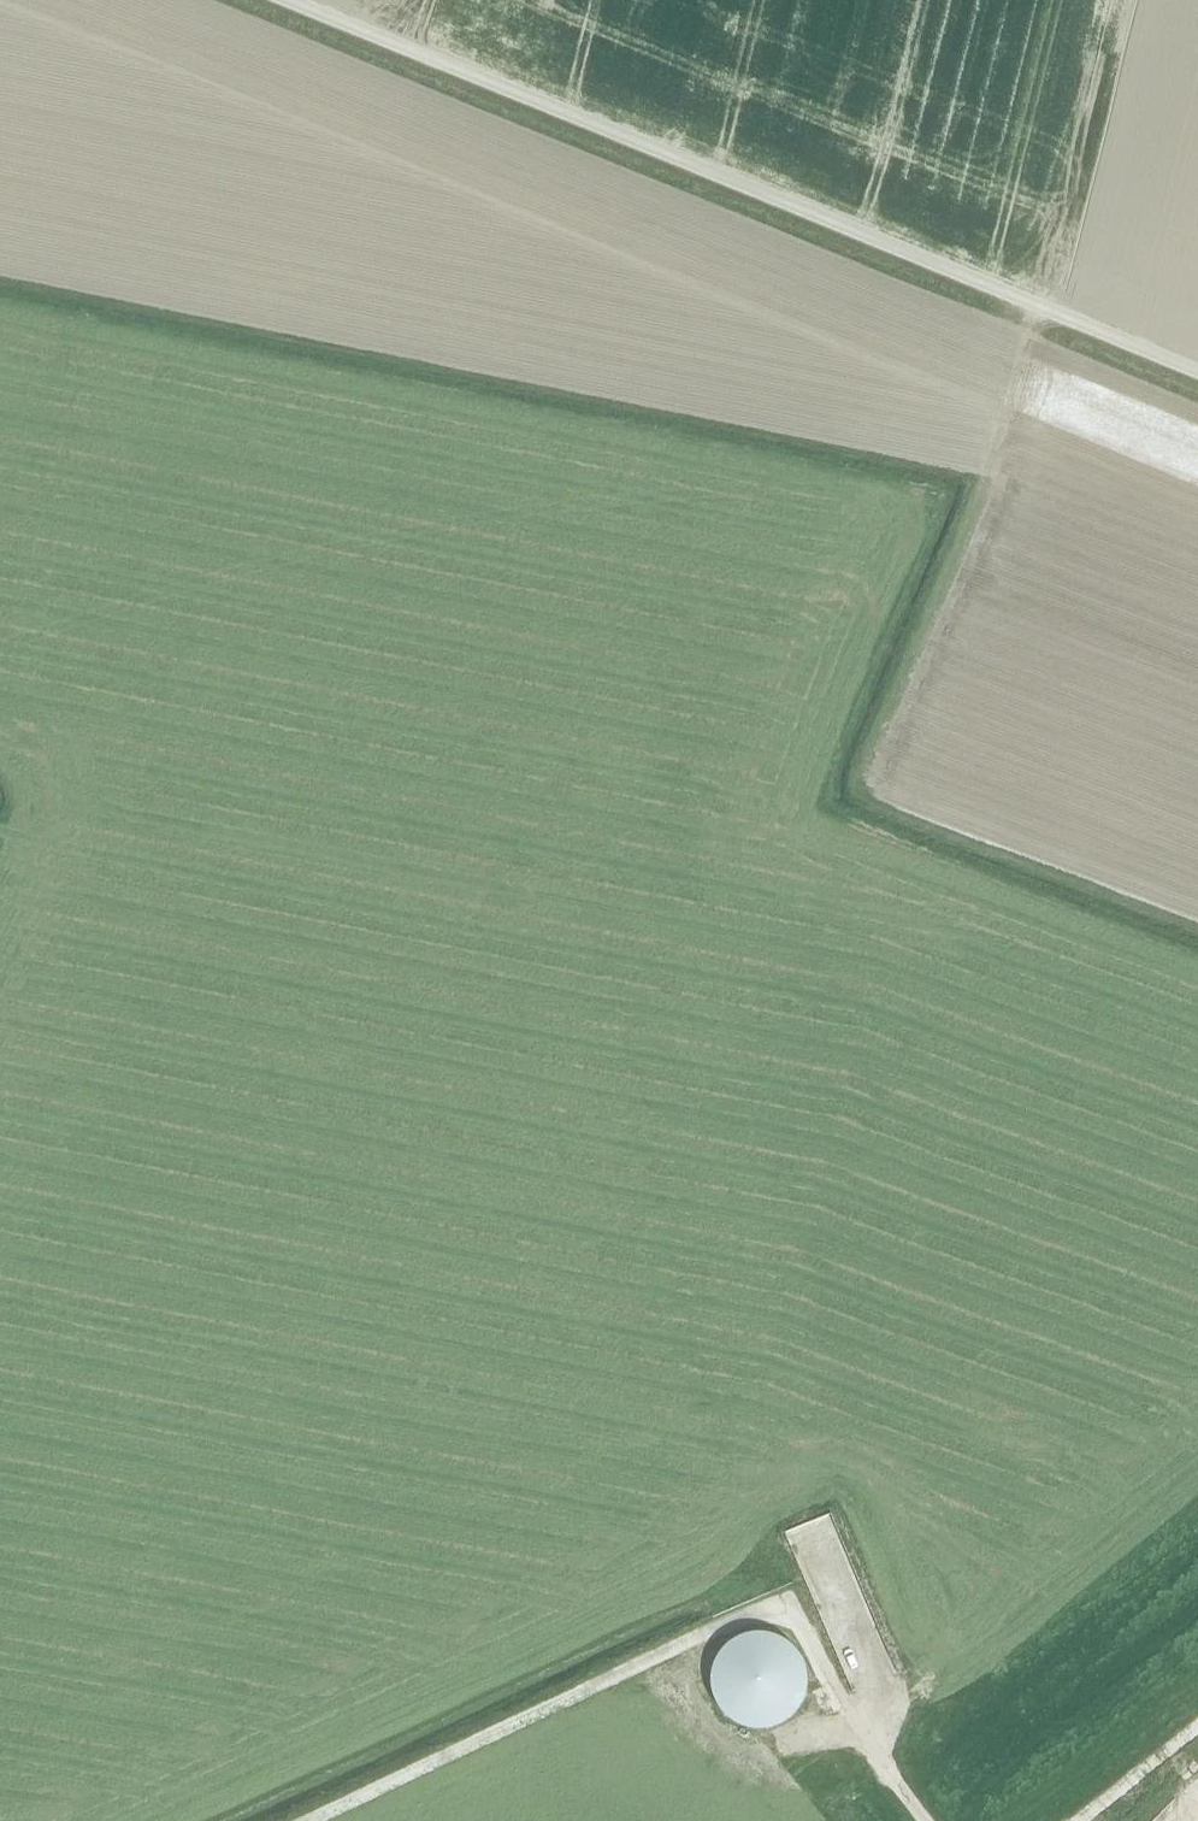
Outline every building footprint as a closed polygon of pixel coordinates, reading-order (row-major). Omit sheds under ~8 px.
[(793,1724),(795,1652),(770,1652),(769,1692),(721,1690),(720,1722),(793,1724)]
